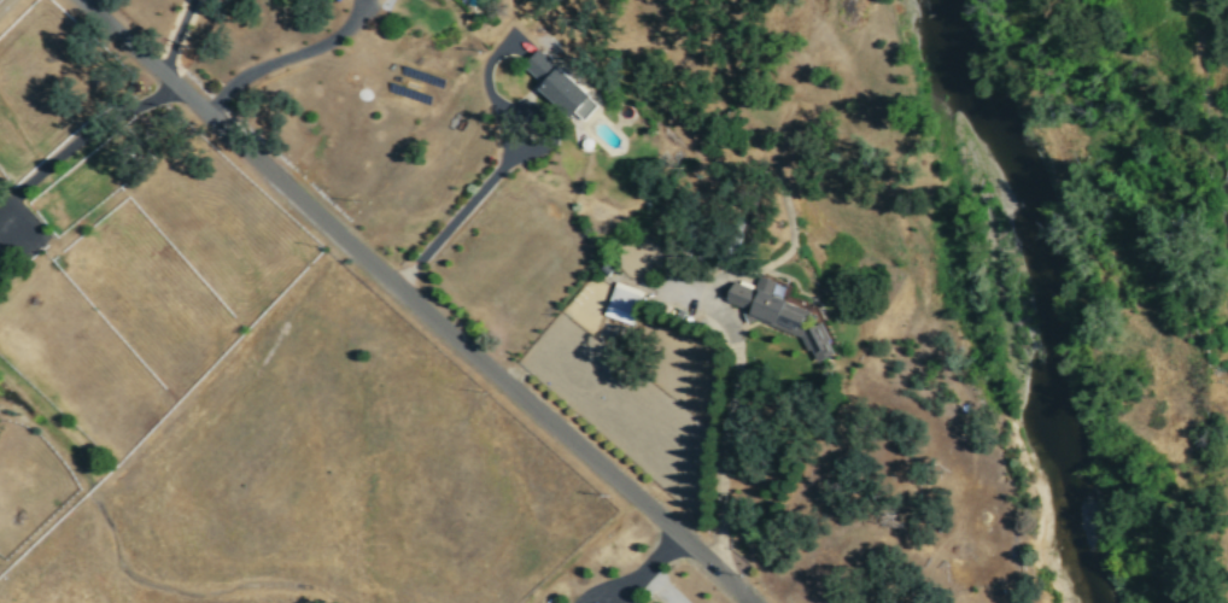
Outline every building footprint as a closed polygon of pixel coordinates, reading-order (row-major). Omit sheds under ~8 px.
[(594,105),(539,54),(524,70),(537,81),(533,86),(576,125),(594,105)] [(799,335),(811,363),(831,354),(824,339),(825,337),(818,322),(801,330),(808,310),(767,296),(773,280),(757,274),(752,289),(729,281),(722,301),(743,308),(746,316),(799,335)] [(630,323),(639,289),(610,282),(602,317),(630,323)]
